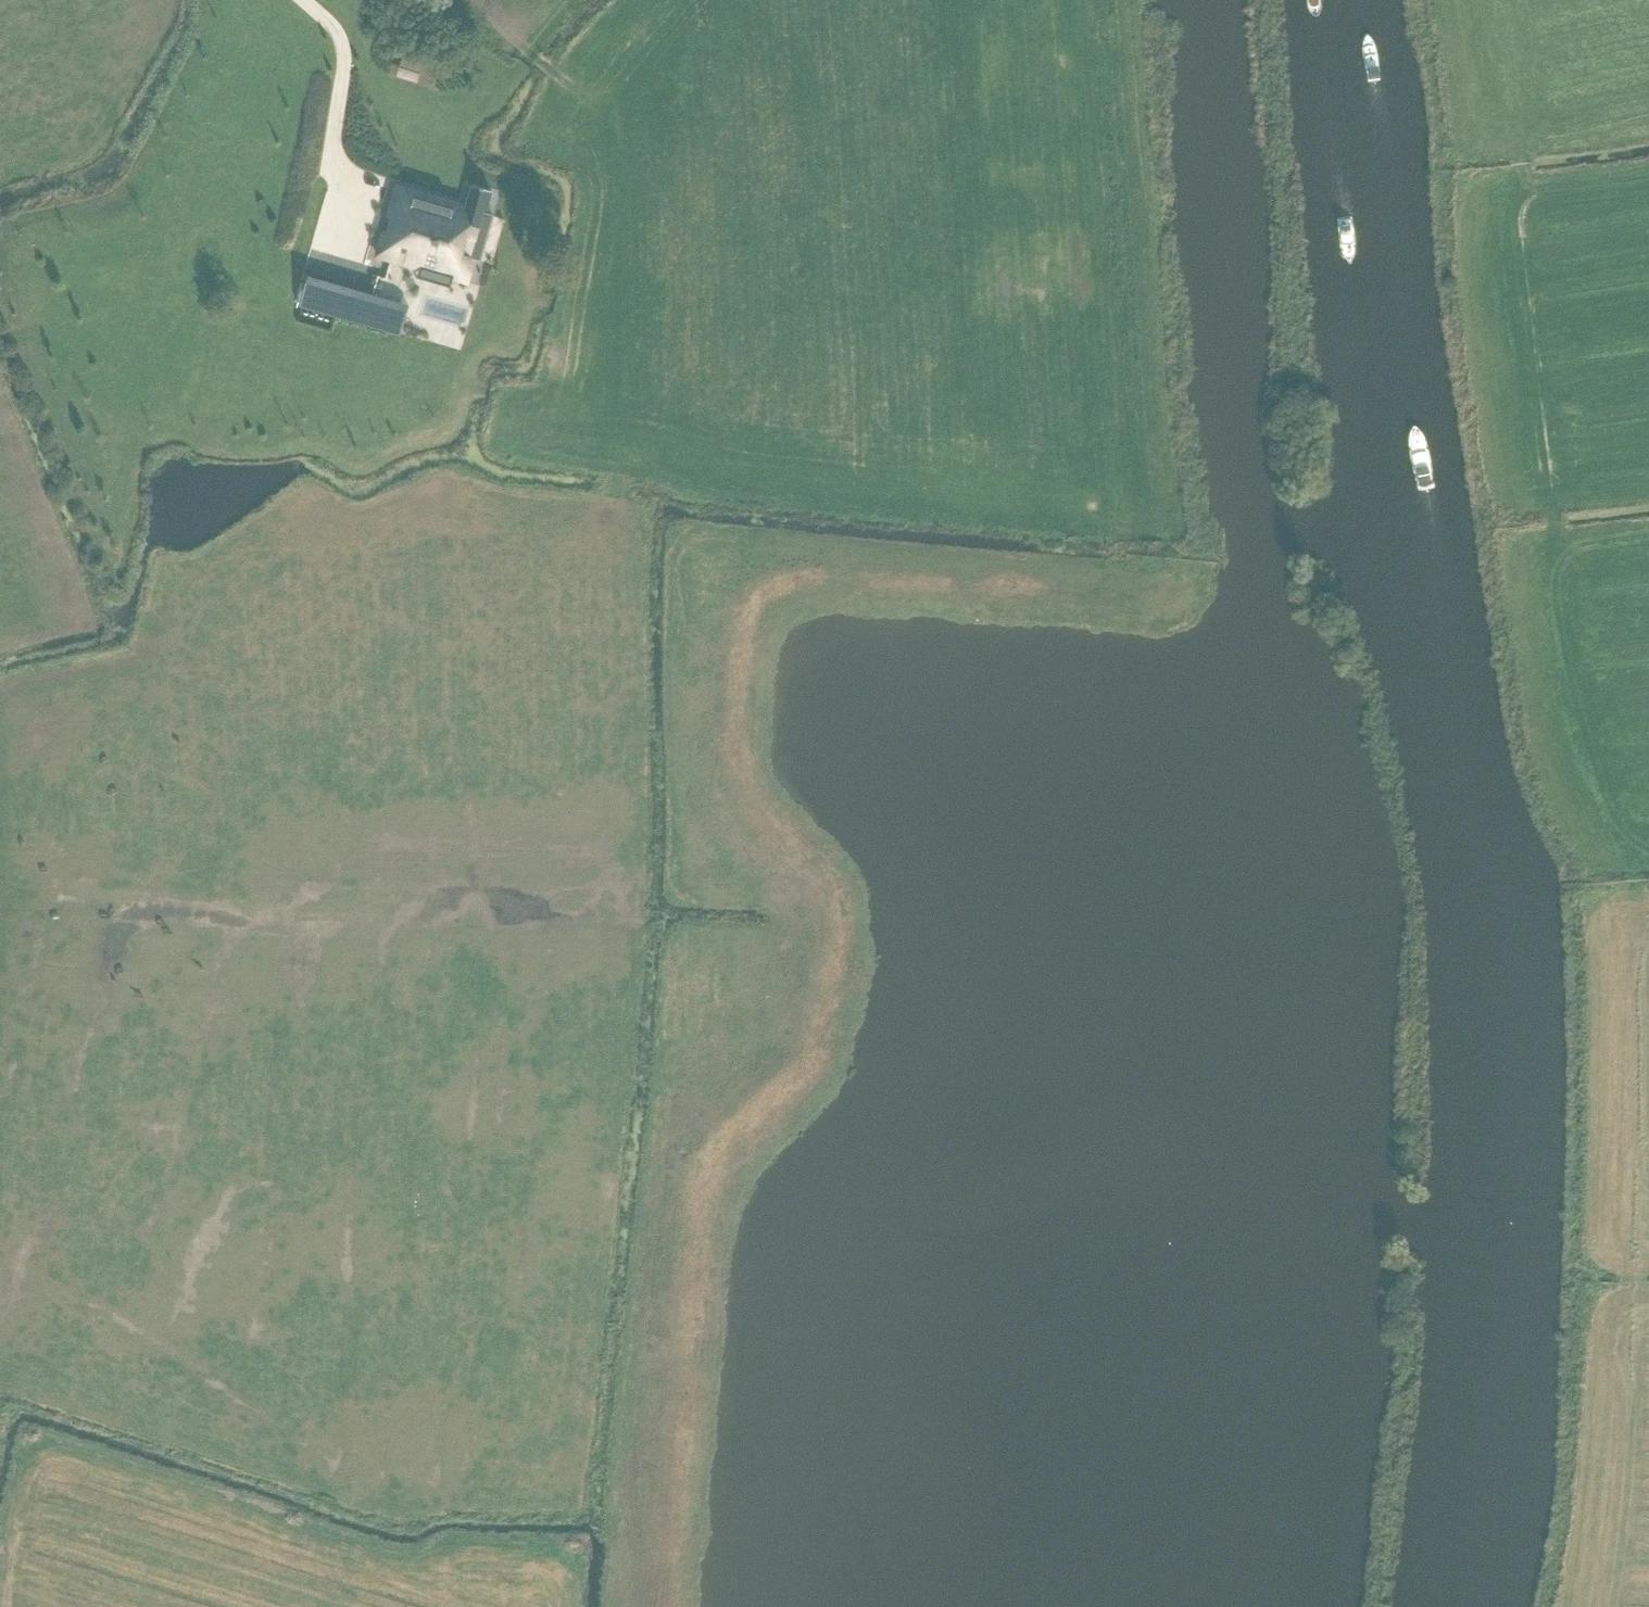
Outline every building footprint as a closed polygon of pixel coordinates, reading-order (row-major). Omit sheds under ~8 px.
[(418,76),(422,63),(403,57),(399,71),(418,76)] [(480,262),(493,216),(486,213),(491,192),(472,186),(465,207),(397,187),(388,217),(392,218),(388,234),(384,233),(377,256),(420,268),(421,264),(467,277),(472,259),(480,262)] [(408,307),(308,277),(300,304),(400,333),(408,307)]
